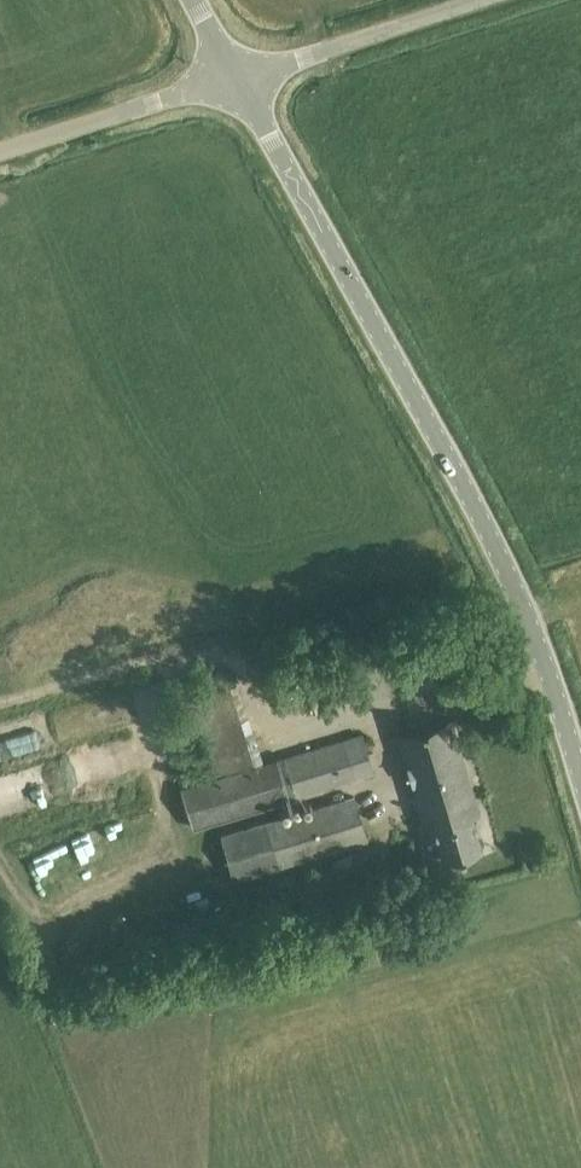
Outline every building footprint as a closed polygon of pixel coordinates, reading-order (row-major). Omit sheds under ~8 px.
[(235,684),(193,698),(217,774),(259,760),(235,684)] [(451,718),(398,734),(422,815),(430,813),(443,860),(481,849),(467,801),(475,799),(451,718)] [(362,734),(181,789),(193,827),(296,796),(374,772),(362,734)] [(72,799),(61,764),(0,784),(0,822),(72,799)] [(354,795),(221,836),(234,880),(367,840),(354,795)] [(93,844),(131,832),(125,813),(87,824),(93,844)] [(370,849),(333,860),(337,875),(374,864),(370,849)]
